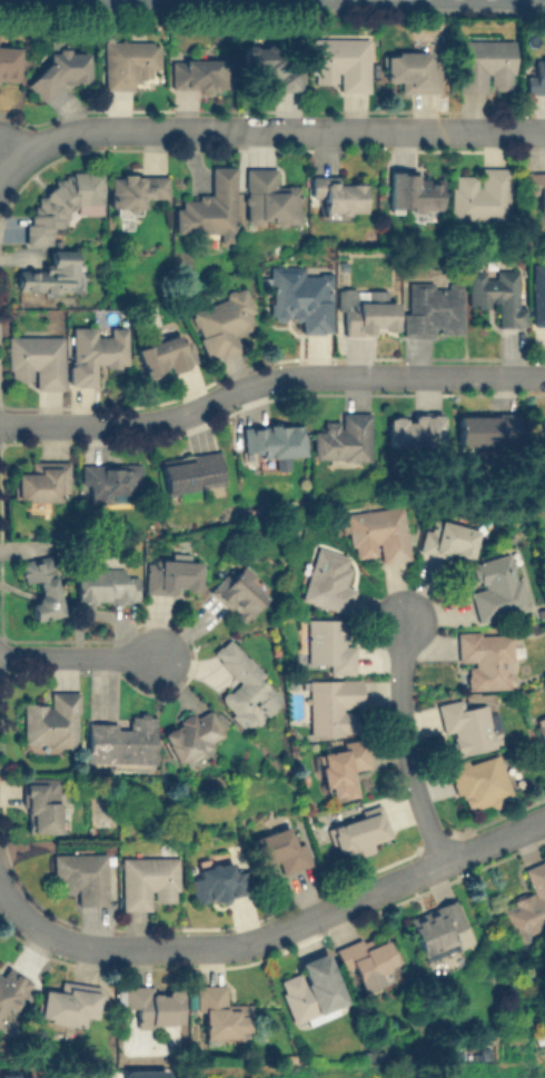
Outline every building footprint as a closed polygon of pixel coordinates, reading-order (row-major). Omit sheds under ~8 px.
[(159,39),(103,38),(102,88),(133,89),(133,77),(149,78),(150,68),(159,68),(159,39)] [(368,38),(310,38),(310,80),(337,80),(337,91),(368,91),(368,38)] [(456,91),(513,91),(513,39),(456,39),(456,91)] [(17,47),(0,45),(0,79),(14,80),(17,47)] [(287,47),(244,46),(242,70),(262,70),(262,89),(300,89),(300,63),(287,63),(287,47)] [(86,49),(47,49),(47,69),(29,70),(29,98),(53,98),(53,81),(86,81),(86,49)] [(428,50),(384,50),(384,80),(397,80),(398,92),(439,92),(438,60),(428,60),(428,50)] [(228,58),(170,58),(170,88),(228,88),(228,58)] [(525,91),(544,92),(544,58),(535,58),(535,70),(525,70),(525,91)] [(234,240),(234,165),(210,166),(210,194),(197,194),(197,199),(179,199),(179,207),(172,207),(172,233),(217,231),(218,241),(234,240)] [(506,166),(480,166),(480,175),(450,175),(450,219),(506,219),(506,166)] [(244,224),(298,224),(298,184),(275,184),(275,167),(244,167),(244,224)] [(102,170),(65,170),(63,178),(49,178),(49,195),(34,195),(34,214),(24,214),(23,244),(49,244),(50,227),(63,227),(65,212),(101,212),(102,170)] [(526,171),(526,195),(537,195),(537,210),(544,210),(544,171),(526,171)] [(442,211),(442,172),(388,172),(388,210),(442,211)] [(109,211),(142,211),(142,197),(167,197),(167,174),(109,174),(109,211)] [(323,212),(363,214),(363,181),(338,181),(338,175),(310,175),(309,198),(323,198),(323,212)] [(73,249),(48,248),(48,269),(16,268),(16,291),(83,291),(85,261),(73,261),(73,249)] [(532,263),(532,325),(544,325),(544,263),(532,263)] [(516,269),(490,269),(490,268),(467,268),(468,305),(496,305),(496,326),(526,326),(525,304),(516,304),(516,269)] [(300,333),(331,333),(331,270),(268,273),(269,319),(300,319),(300,333)] [(462,334),(463,281),(404,280),(404,333),(462,334)] [(339,334),(396,334),(395,299),(384,299),(384,288),(366,289),(366,297),(357,297),(357,287),(339,287),(339,334)] [(240,349),(236,335),(258,327),(246,289),(189,308),(206,360),(240,349)] [(96,326),(69,325),(68,385),(93,385),(95,364),(126,365),(127,326),(108,326),(107,335),(96,334),(96,326)] [(135,347),(145,377),(197,360),(190,339),(181,342),(179,333),(135,347)] [(62,335),(6,335),(6,377),(32,377),(32,389),(62,389),(62,335)] [(368,461),(368,412),(339,412),(339,422),(323,422),(323,429),(311,429),(311,461),(368,461)] [(442,445),(442,413),(387,413),(387,445),(442,445)] [(456,446),(515,445),(515,414),(456,414),(456,446)] [(303,455),(300,423),(241,425),(242,456),(275,455),(276,467),(286,467),(285,456),(303,455)] [(221,484),(217,451),(158,458),(164,493),(221,484)] [(68,461),(28,459),(28,472),(12,472),(12,500),(57,501),(58,491),(68,491),(68,461)] [(81,463),(81,498),(139,498),(139,463),(81,463)] [(346,512),(351,557),(377,554),(378,562),(408,558),(402,505),(346,512)] [(476,528),(426,516),(418,548),(467,561),(476,528)] [(350,555),(316,546),(310,568),(307,567),(298,600),(346,613),(354,589),(343,585),(350,555)] [(513,552),(473,561),(478,589),(469,591),(476,621),(526,610),(513,552)] [(146,591),(198,591),(198,561),(187,561),(187,553),(171,553),(171,558),(145,560),(146,591)] [(51,554),(19,560),(22,583),(34,581),(38,600),(29,602),(32,619),(61,614),(51,554)] [(73,603),(137,602),(136,575),(121,575),(121,566),(73,566),(73,603)] [(208,590),(241,622),(266,596),(237,568),(230,576),(225,572),(208,590)] [(353,672),(353,643),(343,643),(343,617),(306,617),(306,663),(325,663),(325,672),(353,672)] [(455,631),(456,662),(467,661),(467,689),(511,688),(509,630),(455,631)] [(237,681),(217,699),(246,730),(280,698),(260,676),(264,674),(228,636),(210,653),(237,681)] [(307,734),(351,734),(351,706),(359,706),(359,679),(307,679),(307,734)] [(77,690),(49,690),(49,703),(21,702),(21,745),(77,746),(77,690)] [(435,703),(440,732),(447,731),(452,755),(495,746),(486,703),(462,708),(460,698),(435,703)] [(225,738),(209,705),(158,730),(174,762),(225,738)] [(86,722),(85,763),(152,764),(153,712),(129,712),(129,723),(86,722)] [(532,721),(544,752),(544,716),(532,721)] [(357,794),(354,769),(369,767),(366,738),(340,741),(341,750),(317,752),(321,788),(328,787),(329,798),(357,794)] [(447,765),(459,811),(511,799),(499,752),(447,765)] [(57,777),(23,777),(23,832),(57,832),(57,777)] [(359,817),(326,825),(335,859),(370,849),(368,840),(388,834),(380,803),(358,809),(359,817)] [(311,863),(305,842),(294,845),(287,825),(250,837),(259,868),(277,861),(280,873),(311,863)] [(106,852),(53,852),(53,892),(75,892),(75,904),(106,904),(106,852)] [(150,910),(150,898),(178,898),(178,856),(120,856),(120,910),(150,910)] [(512,940),(544,928),(544,859),(523,867),(533,893),(499,906),(512,940)] [(192,902),(249,894),(245,869),(232,871),(230,861),(197,866),(198,877),(188,879),(192,902)] [(466,926),(456,898),(407,916),(422,955),(457,941),(453,930),(466,926)] [(334,947),(341,969),(350,966),(359,991),(383,983),(378,970),(398,963),(389,937),(365,946),(361,937),(334,947)] [(345,1003),(326,950),(297,961),(300,971),(278,979),(294,1022),(345,1003)] [(28,978),(7,966),(1,976),(0,975),(0,1024),(28,978)] [(37,1020),(81,1027),(82,1016),(95,1018),(99,985),(60,979),(58,991),(41,988),(37,1020)] [(225,983),(196,983),(196,1020),(194,1020),(194,1037),(251,1037),(250,1002),(225,1002),(225,983)] [(153,985),(117,985),(117,1006),(136,1007),(136,1026),(179,1027),(180,991),(153,991),(153,985)]
